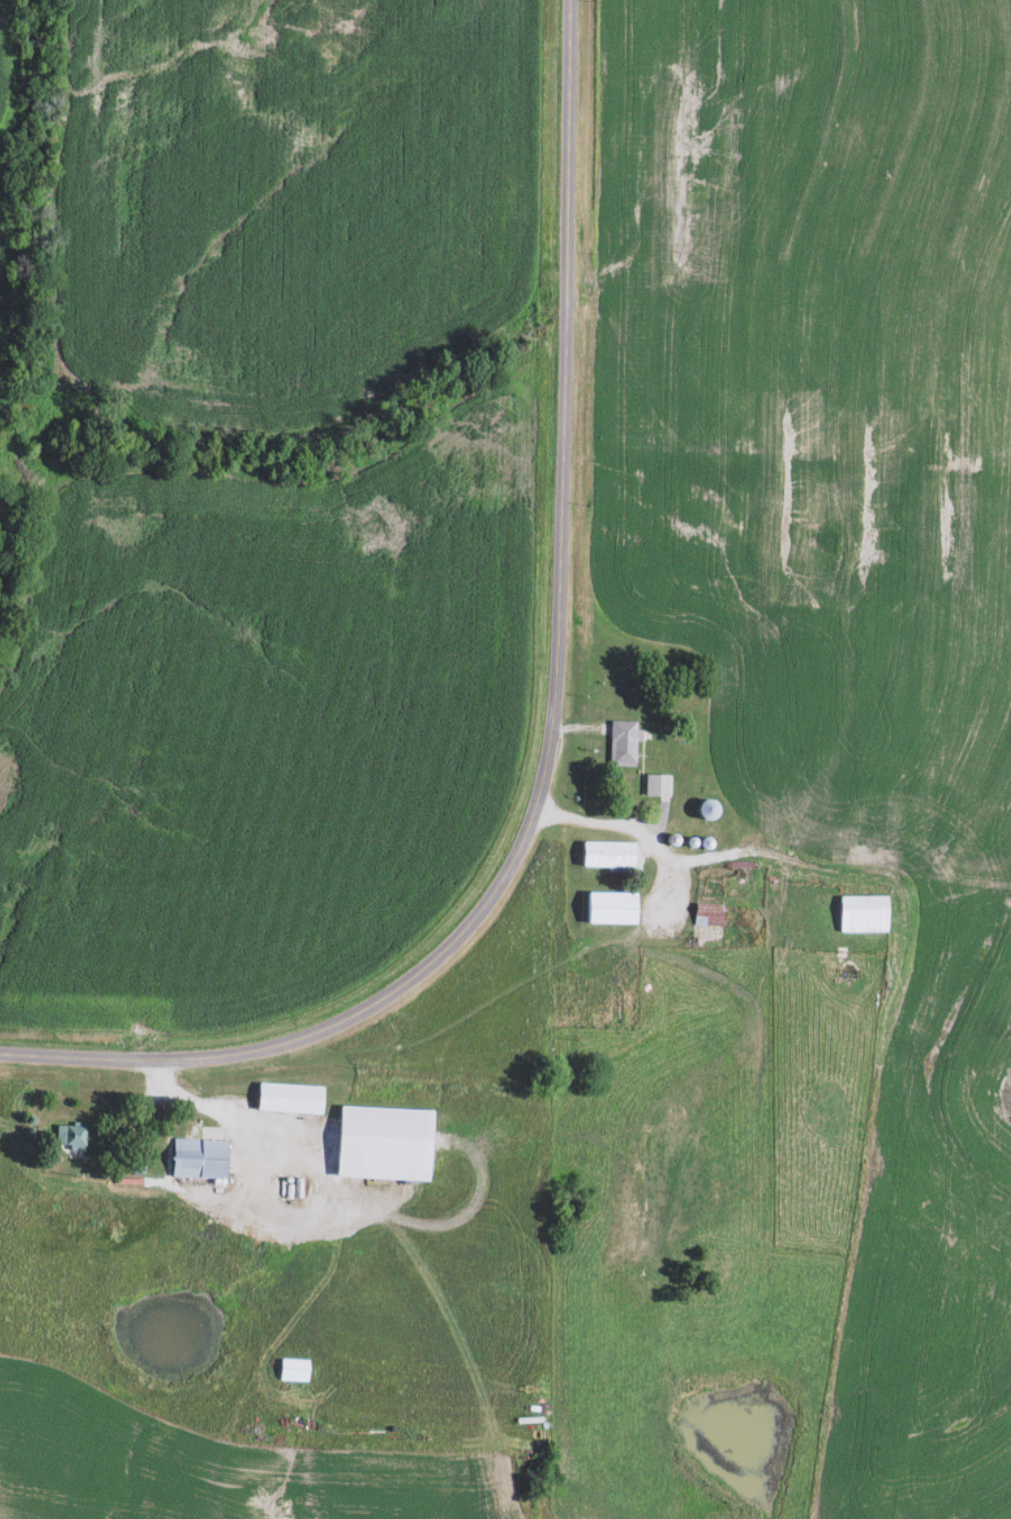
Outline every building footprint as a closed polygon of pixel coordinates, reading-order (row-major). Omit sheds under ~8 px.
[(608,766),(633,766),(633,722),(608,722),(608,766)] [(668,775),(642,775),(642,797),(668,797),(668,775)] [(712,804),(698,800),(693,815),(707,820),(712,804)] [(631,867),(631,842),(579,842),(579,867),(631,867)] [(583,923),(631,923),(631,892),(583,892),(583,923)] [(883,895),(836,895),(836,931),(883,931),(883,895)] [(317,1111),(318,1084),(254,1081),(253,1109),(317,1111)] [(82,1124),(54,1124),(54,1146),(82,1146),(82,1124)] [(169,1176),(222,1177),(223,1138),(169,1137),(169,1176)] [(306,1359),(276,1359),(276,1379),(306,1379),(306,1359)]
